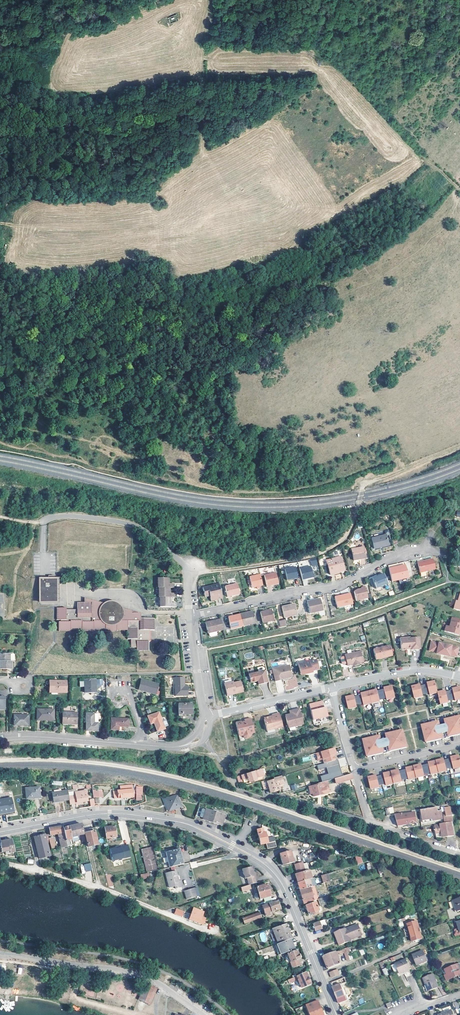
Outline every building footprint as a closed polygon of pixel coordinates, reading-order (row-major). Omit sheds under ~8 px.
[(388,545),(386,534),(371,538),(374,548),(388,545)] [(365,557),(363,546),(350,549),(353,560),(365,557)] [(344,570),(340,555),(326,559),(329,574),(344,570)] [(434,569),(432,559),(417,562),(419,573),(434,569)] [(407,577),(404,565),(388,569),(391,581),(407,577)] [(297,577),(294,566),(283,569),(286,580),(297,577)] [(312,577),(310,566),(299,568),(302,579),(312,577)] [(277,583),(275,572),(263,575),(265,584),(270,583),(270,585),(277,583)] [(262,585),(259,574),(248,576),(251,587),(262,585)] [(386,584),(382,574),(371,579),(374,588),(386,584)] [(39,578),(38,603),(55,603),(55,584),(52,584),(52,578),(52,576),(48,576),(48,578),(39,578)] [(168,582),(168,578),(157,578),(157,587),(158,588),(158,597),(160,597),(159,607),(175,607),(175,602),(170,602),(170,601),(170,597),(174,597),(174,593),(169,593),(169,589),(169,587),(173,588),(173,583),(168,583),(168,582)] [(222,597),(218,583),(202,586),(204,593),(209,592),(209,595),(210,600),(222,597)] [(238,593),(236,583),(224,586),(226,596),(238,593)] [(366,598),(364,586),(359,587),(360,588),(356,589),(353,592),(355,601),(359,600),(359,601),(362,600),(362,599),(366,598)] [(459,591),(456,599),(454,599),(452,607),(459,610),(459,591)] [(352,603),(349,592),(334,596),(337,607),(352,603)] [(84,597),(84,602),(91,602),(91,609),(98,609),(98,607),(99,606),(99,605),(100,604),(101,603),(102,602),(102,601),(103,601),(104,600),(84,597)] [(65,607),(56,607),(56,619),(60,619),(60,621),(58,621),(58,631),(69,631),(70,629),(80,630),(81,631),(93,631),(93,630),(104,630),(104,632),(116,632),(116,630),(126,630),(126,639),(130,639),(130,647),(136,647),(136,651),(148,651),(148,641),(149,641),(150,630),(154,630),(154,618),(139,618),(136,617),(136,612),(123,612),(123,611),(123,610),(123,608),(122,605),(120,603),(118,601),(115,599),(113,599),(111,598),(109,599),(107,599),(104,600),(103,601),(102,601),(102,602),(101,603),(100,604),(99,605),(99,606),(98,607),(98,609),(91,609),(91,602),(84,602),(77,602),(77,609),(65,609),(65,607)] [(323,610),(320,598),(307,601),(310,613),(323,610)] [(296,614),(294,604),(281,606),(283,617),(296,614)] [(123,612),(136,612),(136,617),(139,618),(139,613),(123,608),(123,610),(123,611),(123,612)] [(273,619),(271,609),(259,611),(262,622),(273,619)] [(252,610),(240,613),(242,625),(255,622),(252,610)] [(242,625),(240,613),(227,616),(230,628),(242,625)] [(450,616),(448,625),(445,625),(443,630),(457,634),(459,626),(459,624),(459,619),(450,616)] [(223,629),(220,618),(205,621),(207,633),(208,632),(209,635),(210,636),(216,635),(217,633),(216,631),(223,629)] [(405,648),(406,647),(409,646),(409,648),(409,649),(418,648),(417,636),(407,637),(407,636),(398,637),(399,648),(400,649),(405,648)] [(457,646),(433,641),(432,650),(435,651),(435,652),(447,655),(448,653),(455,655),(457,646)] [(388,645),(371,649),(374,658),(390,654),(388,645)] [(352,651),(337,655),(339,666),(361,661),(358,651),(352,653),(352,651)] [(0,655),(0,663),(0,670),(10,671),(11,663),(15,663),(15,658),(14,657),(0,655)] [(314,659),(296,663),(298,672),(305,671),(305,672),(310,671),(310,669),(314,668),(316,668),(314,659)] [(288,676),(289,674),(287,664),(282,665),(282,664),(270,667),(273,680),(281,678),(281,680),(286,678),(285,677),(288,676)] [(263,669),(246,673),(249,681),(255,680),(256,683),(265,681),(263,669)] [(185,686),(184,677),(174,677),(175,696),(188,695),(188,686),(185,686)] [(96,684),(95,678),(84,678),(84,692),(96,691),(96,684)] [(159,683),(141,679),(138,689),(156,693),(159,683)] [(285,686),(285,689),(295,688),(294,679),(287,680),(287,685),(285,686)] [(231,680),(222,683),(225,694),(233,691),(233,693),(241,691),(238,680),(231,682),(231,680)] [(419,684),(411,686),(414,698),(422,696),(421,694),(428,692),(429,694),(437,692),(434,680),(426,682),(426,684),(419,685),(419,684)] [(65,692),(65,681),(49,681),(49,692),(65,692)] [(352,695),(344,697),(347,708),(355,706),(355,704),(361,703),(362,704),(370,703),(378,701),(378,699),(384,697),(385,699),(393,697),(390,686),(382,687),(382,689),(376,690),(375,689),(367,691),(359,693),(359,694),(353,696),(352,695)] [(437,692),(439,703),(447,701),(447,700),(452,698),(452,700),(459,698),(459,689),(459,686),(450,689),(450,690),(445,691),(444,690),(437,692)] [(320,700),(307,703),(309,713),(313,712),(315,718),(326,716),(323,706),(322,707),(320,700)] [(193,714),(193,703),(178,704),(178,715),(193,714)] [(293,725),(301,724),(297,708),(289,709),(290,712),(288,713),(283,714),(285,724),(286,727),(293,725)] [(53,718),(53,709),(37,709),(37,720),(45,720),(45,718),(53,718)] [(76,723),(76,712),(62,712),(62,723),(76,723)] [(99,722),(95,722),(93,722),(93,719),(94,719),(94,712),(86,712),(86,730),(98,730),(99,722)] [(162,721),(159,712),(148,716),(151,723),(154,722),(155,722),(156,725),(155,726),(157,732),(165,729),(165,727),(162,721)] [(263,717),(262,718),(265,730),(280,726),(277,712),(269,714),(270,716),(267,717),(266,716),(263,717)] [(28,726),(28,715),(14,715),(14,726),(28,726)] [(445,720),(446,724),(449,735),(459,733),(459,716),(445,720)] [(129,718),(111,717),(110,729),(118,729),(118,726),(128,726),(129,718)] [(239,720),(233,722),(236,734),(238,735),(240,734),(248,733),(250,732),(251,730),(248,717),(242,719),(242,721),(239,722),(239,720)] [(438,725),(437,721),(421,725),(425,741),(441,737),(438,725)] [(446,724),(438,725),(441,737),(449,735),(446,724)] [(401,730),(385,734),(386,738),(389,750),(405,746),(401,730)] [(378,736),(362,740),(366,755),(381,752),(379,740),(378,736)] [(386,738),(379,740),(381,752),(389,750),(386,738)] [(332,747),(314,753),(316,759),(321,758),(322,762),(333,758),(332,753),(331,751),(333,751),(332,747)] [(374,775),(366,777),(369,789),(377,787),(377,785),(384,784),(384,785),(400,782),(399,780),(406,778),(407,780),(422,776),(422,774),(429,773),(429,774),(445,771),(444,769),(451,767),(452,769),(459,767),(457,755),(449,757),(449,758),(442,760),(442,759),(426,763),(427,764),(420,766),(420,764),(404,768),(404,770),(397,771),(397,770),(389,772),(381,774),(382,775),(375,777),(374,775)] [(338,759),(341,766),(347,764),(344,757),(338,759)] [(320,775),(322,781),(342,776),(338,760),(317,765),(318,769),(327,767),(328,773),(320,775)] [(254,777),(260,776),(258,770),(246,773),(237,776),(238,782),(242,781),(243,782),(248,781),(255,779),(254,777)] [(352,778),(351,773),(334,778),(336,783),(352,778)] [(276,777),(276,778),(261,783),(263,790),(269,788),(270,792),(279,790),(278,785),(283,784),(281,776),(276,777)] [(327,784),(326,780),(317,783),(318,785),(311,786),(312,793),(313,796),(323,794),(327,793),(329,790),(328,788),(326,787),(325,785),(327,784)] [(132,797),(131,785),(120,786),(120,791),(114,791),(114,798),(132,797)] [(39,798),(38,787),(25,788),(26,798),(39,798)] [(69,800),(68,796),(67,790),(52,793),(54,803),(69,800)] [(75,794),(68,796),(69,800),(69,803),(87,801),(85,790),(75,792),(75,794)] [(177,795),(176,795),(164,799),(168,811),(181,806),(177,795)] [(11,798),(0,800),(0,813),(13,811),(11,798)] [(224,815),(198,806),(195,817),(221,825),(224,815)] [(437,811),(436,807),(420,810),(421,819),(432,818),(432,819),(442,818),(441,810),(437,811)] [(443,817),(444,823),(451,822),(452,822),(450,807),(444,808),(445,815),(443,815),(444,816),(443,817)] [(416,823),(414,813),(402,814),(404,825),(416,823)] [(451,822),(444,823),(434,824),(435,834),(441,833),(441,836),(448,835),(448,836),(453,836),(451,822)] [(83,834),(81,823),(75,825),(69,826),(72,841),(78,840),(78,839),(78,835),(81,834),(83,834)] [(66,846),(62,828),(62,826),(55,827),(49,828),(50,835),(58,833),(61,847),(66,846)] [(66,827),(62,828),(66,846),(72,844),(72,841),(69,826),(66,827)] [(116,837),(114,826),(104,827),(106,838),(116,837)] [(97,844),(93,827),(84,829),(87,846),(97,844)] [(265,844),(274,841),(274,837),(266,839),(264,832),(262,832),(262,828),(257,829),(256,829),(259,844),(265,843),(265,844)] [(47,848),(44,834),(33,837),(38,858),(49,855),(48,850),(49,849),(49,848),(47,848)] [(0,848),(1,851),(9,850),(9,852),(14,851),(12,839),(0,841),(0,848)] [(130,856),(127,845),(120,846),(120,847),(115,849),(115,848),(109,849),(112,861),(130,856)] [(158,869),(153,846),(141,849),(146,872),(158,869)] [(182,864),(178,848),(167,851),(171,866),(182,864)] [(293,862),(290,851),(279,854),(282,865),(293,862)] [(303,862),(294,865),(296,873),(305,870),(303,862)] [(90,863),(83,864),(85,872),(92,870),(90,863)] [(245,879),(247,885),(255,883),(252,872),(250,872),(250,871),(249,867),(241,870),(242,875),(243,875),(244,879),(245,879)] [(296,877),(298,882),(311,878),(308,869),(305,870),(296,873),(294,873),(295,877),(296,877)] [(177,875),(176,870),(165,873),(169,887),(175,886),(175,888),(182,887),(181,880),(179,880),(177,880),(176,876),(177,875)] [(109,887),(114,886),(111,874),(105,875),(109,887)] [(299,890),(313,886),(315,885),(313,877),(311,878),(298,882),(296,882),(299,890)] [(265,904),(271,901),(266,884),(256,887),(255,883),(247,885),(243,886),(240,887),(242,891),(256,887),(259,899),(263,898),(265,904)] [(313,886),(299,890),(303,904),(317,899),(313,886)] [(196,896),(194,888),(185,891),(187,899),(196,896)] [(323,897),(322,897),(317,899),(319,905),(329,902),(327,896),(323,897)] [(276,900),(271,901),(265,904),(261,905),(264,915),(271,913),(271,911),(279,908),(276,900)] [(317,907),(315,902),(304,905),(307,914),(312,912),(313,914),(318,913),(321,910),(320,906),(317,907)] [(202,912),(193,908),(188,919),(201,924),(204,918),(201,917),(202,912)] [(260,917),(258,912),(242,918),(244,923),(260,917)] [(323,923),(322,920),(312,923),(315,931),(321,929),(319,924),(323,923)] [(421,939),(417,922),(407,924),(412,942),(421,939)] [(275,927),(280,942),(287,940),(286,938),(290,936),(285,923),(275,927)] [(349,928),(352,937),(359,934),(356,925),(349,928)] [(352,937),(349,928),(333,934),(338,946),(349,942),(348,941),(348,939),(352,937)] [(290,938),(287,940),(280,942),(277,943),(281,954),(294,949),(290,938)] [(299,958),(296,950),(286,953),(292,968),(299,965),(297,959),(299,958)] [(426,961),(421,950),(411,954),(416,965),(426,961)] [(336,954),(335,952),(322,956),(327,969),(340,964),(336,954)] [(410,969),(405,959),(395,964),(399,974),(410,969)] [(388,974),(382,961),(378,962),(385,976),(388,974)] [(459,963),(444,969),(447,974),(449,980),(458,976),(459,978),(459,965),(459,963)] [(310,983),(304,971),(295,976),(297,979),(300,987),(310,983)] [(438,987),(432,974),(422,979),(428,991),(438,987)] [(346,983),(343,977),(331,983),(332,987),(338,1003),(345,1000),(339,985),(346,983)] [(157,988),(146,983),(139,1000),(151,1005),(157,988)] [(86,989),(85,994),(95,997),(96,992),(86,989)] [(317,1000),(306,1005),(310,1014),(322,1014),(323,1014),(317,1000)]
